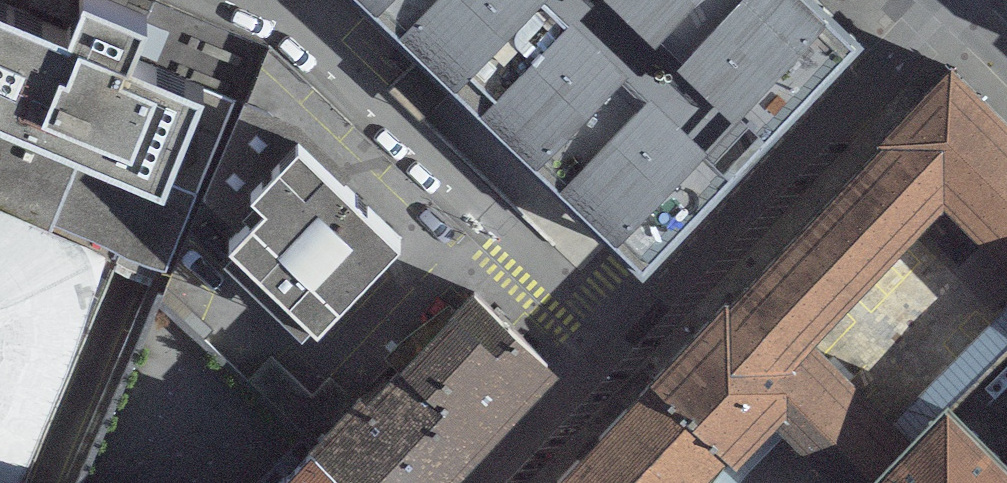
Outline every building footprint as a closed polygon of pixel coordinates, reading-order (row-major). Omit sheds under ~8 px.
[(163,264),(235,93),(193,76),(202,52),(132,23),(142,0),(0,0),(0,196),(163,264)] [(652,243),(866,19),(845,0),(391,0),(652,243)] [(953,42),(648,360),(650,362),(735,443),(776,400),(848,469),(905,413),(814,326),(946,190),(1006,247),(1006,95),(953,42)] [(400,216),(293,117),(244,169),(260,184),(231,216),(322,300),(400,216)] [(117,254),(0,206),(0,482),(18,482),(117,254)] [(312,419),(378,482),(425,482),(559,345),(471,260),(312,419)] [(650,362),(532,482),(704,482),(735,443),(650,362)] [(849,482),(1006,482),(1006,436),(944,373),(905,413),(848,469),(841,475),(849,482)] [(251,482),(378,482),(312,419),(251,482)] [(77,467),(70,482),(122,482),(77,467)]
